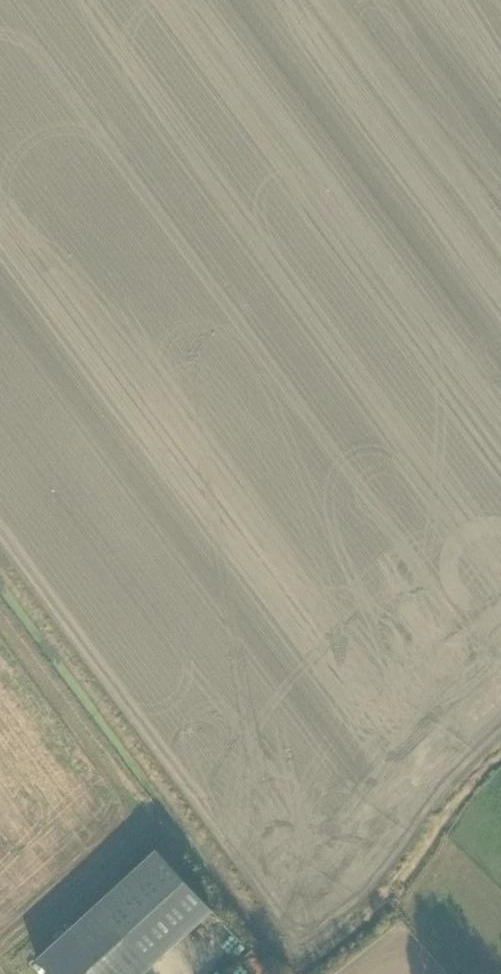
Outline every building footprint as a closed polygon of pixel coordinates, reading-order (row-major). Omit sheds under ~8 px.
[(211,908),(156,848),(36,958),(51,973),(139,973),(211,908)]
